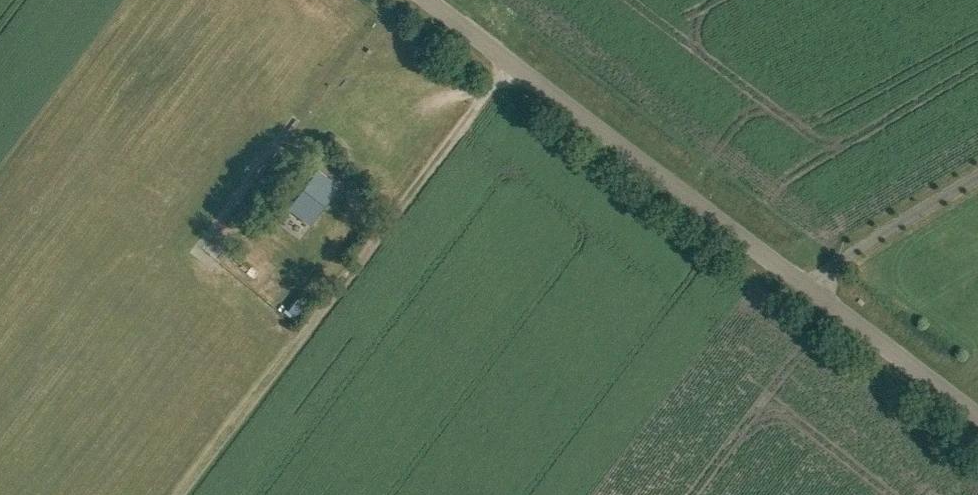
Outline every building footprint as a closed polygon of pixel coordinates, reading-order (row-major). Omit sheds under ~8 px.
[(307,223),(336,185),(317,171),(288,209),(307,223)]
